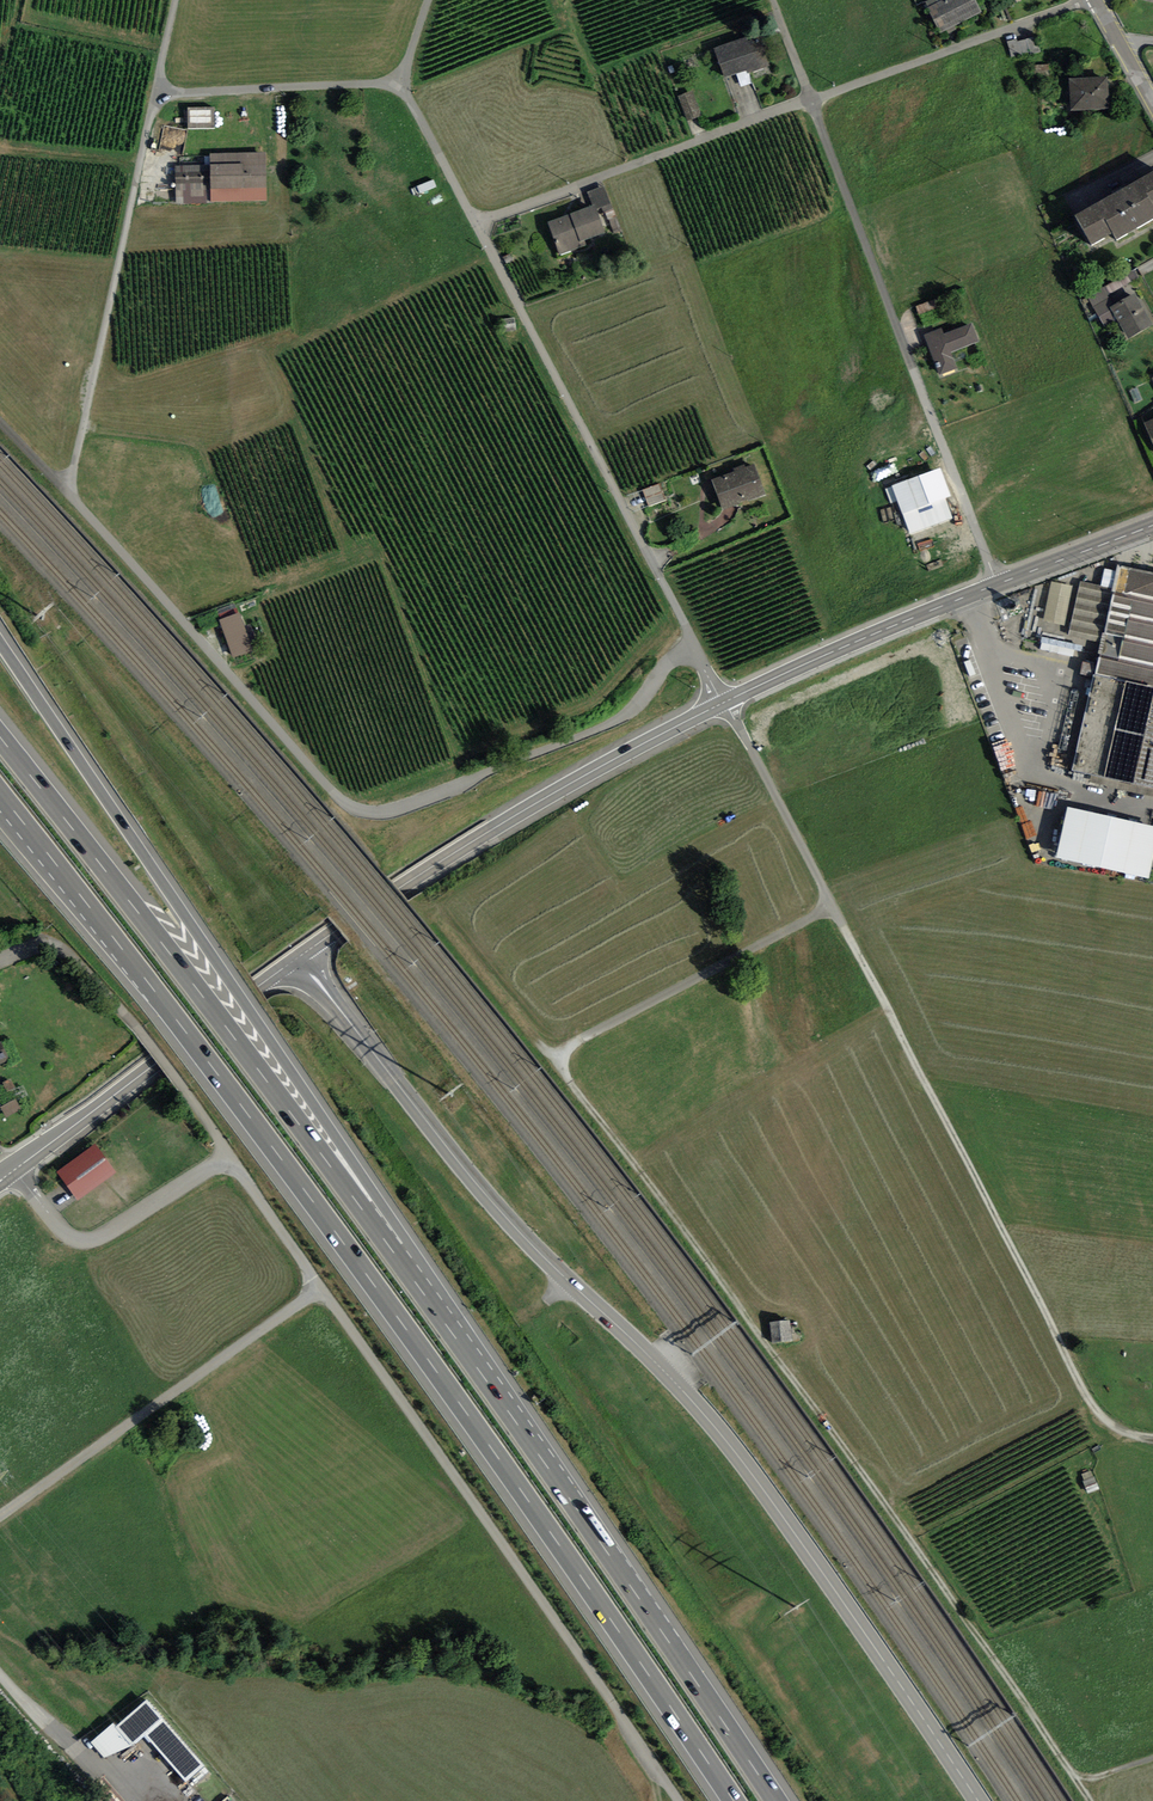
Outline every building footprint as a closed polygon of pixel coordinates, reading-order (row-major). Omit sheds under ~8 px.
[(981,12),(975,0),(942,0),(929,7),(927,8),(940,33),(981,12)] [(714,48),(724,77),(746,69),(748,74),(771,66),(769,62),(759,32),(714,48)] [(1012,58),(1041,51),(1036,36),(1018,41),(1017,39),(1007,41),(1012,58)] [(1107,77),(1070,79),(1071,110),(1109,108),(1107,77)] [(693,91),(678,96),(687,121),(702,116),(693,91)] [(214,125),(214,110),(191,110),(191,125),(214,125)] [(209,157),(180,158),(180,167),(177,168),(178,204),(267,202),(266,153),(209,155),(209,157)] [(1076,215),(1092,243),(1112,231),(1117,239),(1152,218),(1152,171),(1076,215)] [(604,211),(614,208),(604,186),(587,192),(592,205),(595,204),(597,209),(602,207),(603,212),(604,211)] [(587,246),(585,241),(606,233),(597,209),(595,204),(592,205),(547,221),(560,256),(587,246)] [(614,234),(622,231),(614,208),(604,211),(608,220),(609,220),(614,234)] [(1110,294),(1140,277),(1134,270),(1105,286),(1110,294)] [(1105,286),(1087,296),(1099,317),(1112,310),(1110,307),(1116,304),(1110,294),(1105,286)] [(1135,293),(1116,304),(1110,307),(1112,310),(1119,321),(1129,339),(1152,325),(1152,324),(1135,293)] [(1106,328),(1119,321),(1112,310),(1099,317),(1106,328)] [(952,355),(980,343),(973,326),(946,338),(943,331),(927,339),(944,377),(959,371),(952,355)] [(1143,423),(1152,445),(1152,419),(1143,423)] [(755,464),(712,479),(724,511),(766,495),(755,464)] [(910,535),(954,519),(946,498),(952,496),(941,466),(891,485),(910,535)] [(659,485),(644,490),(649,506),(665,500),(659,485)] [(718,533),(717,524),(701,525),(701,534),(718,533)] [(1117,565),(1116,571),(1113,588),(1101,643),(1093,675),(1072,771),(1152,789),(1152,572),(1117,565)] [(1113,588),(1116,571),(1105,569),(1101,585),(1113,588)] [(1101,643),(1113,588),(1101,585),(1080,581),(1080,587),(1071,626),(1069,636),(1101,643)] [(1043,620),(1071,626),(1080,587),(1052,582),(1043,620)] [(240,614),(220,621),(233,659),(253,652),(240,614)] [(1045,638),(1042,649),(1075,657),(1078,647),(1045,638)] [(1041,808),(1059,810),(1060,796),(1042,794),(1041,808)] [(1056,857),(1149,877),(1152,859),(1152,826),(1068,807),(1056,857)] [(1,1043),(0,1043),(0,1064),(10,1059),(1,1043)] [(16,1088),(10,1079),(2,1084),(8,1093),(16,1088)] [(5,1118),(22,1110),(17,1099),(0,1107),(0,1108),(5,1118)] [(97,1144),(58,1173),(79,1201),(118,1172),(97,1144)] [(791,1323),(771,1325),(773,1345),(793,1343),(791,1323)] [(113,1721),(91,1742),(104,1758),(132,1745),(145,1734),(186,1781),(205,1763),(147,1697),(116,1725),(113,1721)]
